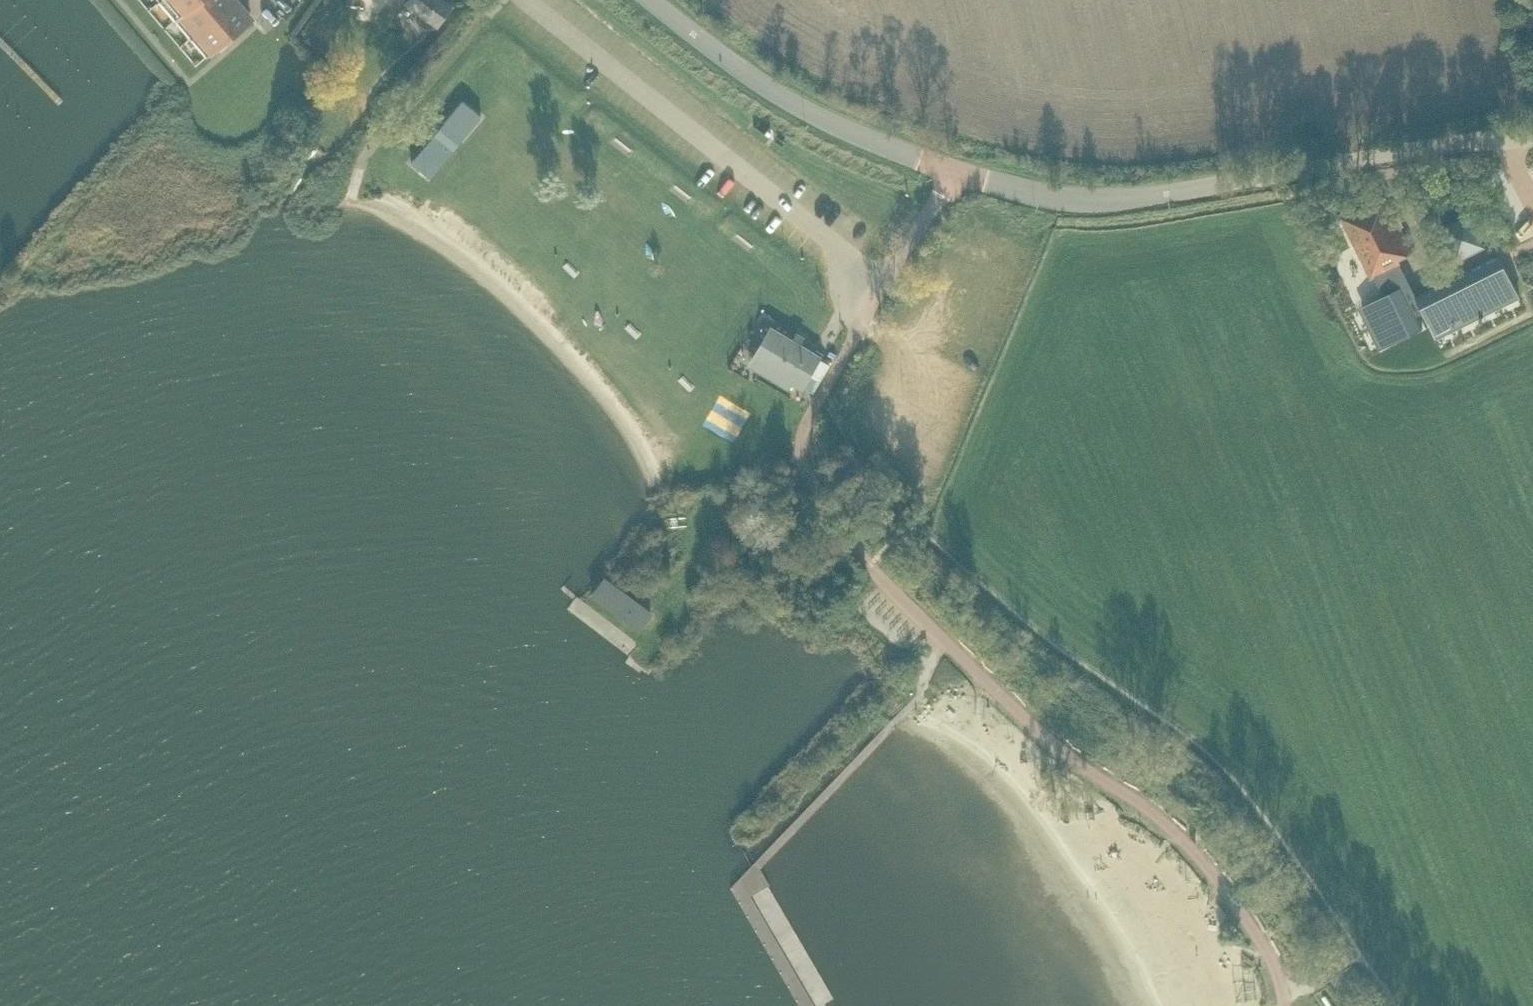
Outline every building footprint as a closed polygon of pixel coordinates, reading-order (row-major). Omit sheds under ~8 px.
[(200,0),(162,0),(160,1),(176,20),(200,0)] [(235,2),(233,0),(200,0),(176,20),(192,38),(235,2)] [(418,13),(416,16),(419,22),(426,28),(433,29),(435,25),(436,26),(451,6),(443,0),(401,0),(405,3),(418,13)] [(208,57),(250,20),(251,20),(235,2),(192,38),(208,57)] [(463,101),(444,123),(460,136),(459,137),(462,140),(481,117),(463,101)] [(460,136),(444,123),(411,163),(426,176),(459,137),(460,136)] [(1385,196),(1340,218),(1371,278),(1374,277),(1384,295),(1362,306),(1383,349),(1423,329),(1417,316),(1424,313),(1435,336),(1519,295),(1499,255),(1416,296),(1401,264),(1401,263),(1399,259),(1413,251),(1385,196)] [(1471,211),(1437,228),(1454,262),(1487,246),(1471,211)] [(770,329),(751,360),(790,383),(801,389),(802,387),(813,393),(824,373),(829,365),(819,358),(819,357),(799,346),(802,339),(794,334),(790,341),(770,329)] [(639,633),(652,617),(605,582),(592,599),(639,633)]
